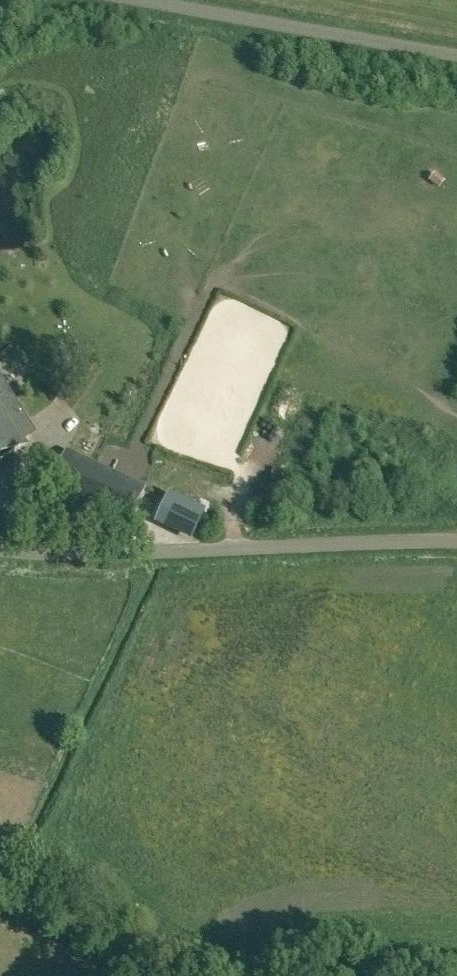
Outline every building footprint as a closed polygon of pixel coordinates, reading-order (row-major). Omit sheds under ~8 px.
[(29,443),(1,400),(0,400),(0,462),(29,443)] [(66,451),(45,497),(124,534),(146,488),(66,451)] [(0,923),(0,941),(4,944),(12,929),(0,923)]
